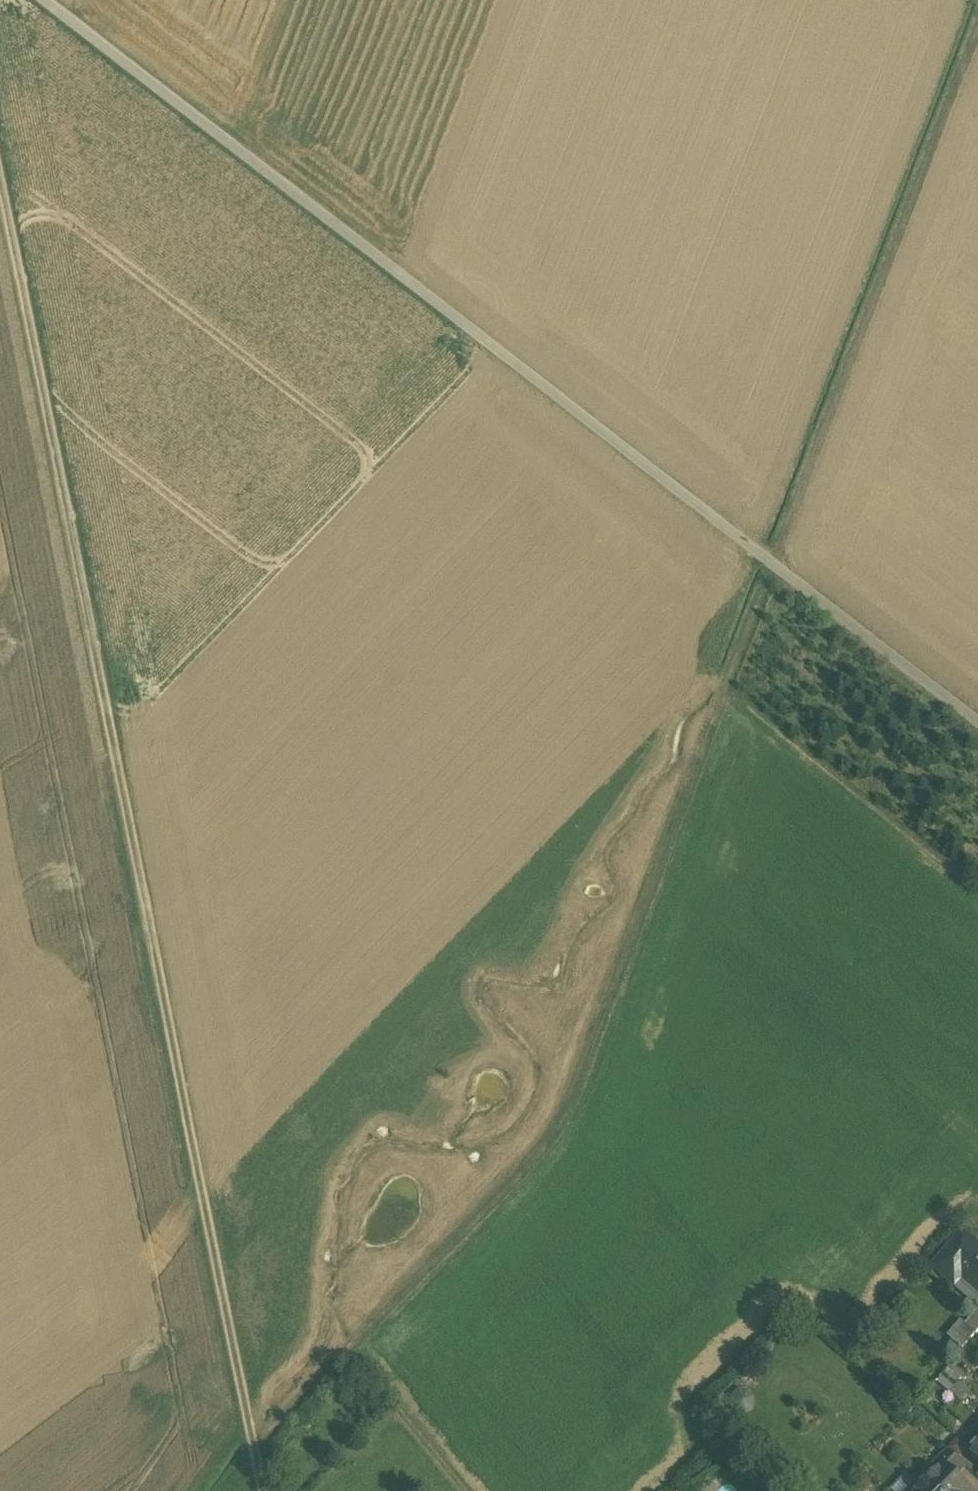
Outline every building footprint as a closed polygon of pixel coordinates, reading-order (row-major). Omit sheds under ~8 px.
[(963,1233),(933,1269),(955,1288),(966,1275),(977,1286),(977,1246),(963,1233)] [(965,1326),(976,1335),(977,1333),(977,1311),(966,1325),(965,1326)] [(966,1325),(963,1323),(949,1339),(953,1341),(963,1350),(976,1335),(965,1326),(966,1325)] [(963,1350),(953,1341),(945,1350),(956,1359),(963,1350)] [(966,1467),(948,1451),(940,1460),(957,1476),(966,1467)] [(940,1460),(932,1468),(937,1473),(928,1482),(936,1490),(971,1490),(957,1476),(940,1460)] [(928,1482),(919,1490),(936,1490),(928,1482)]
